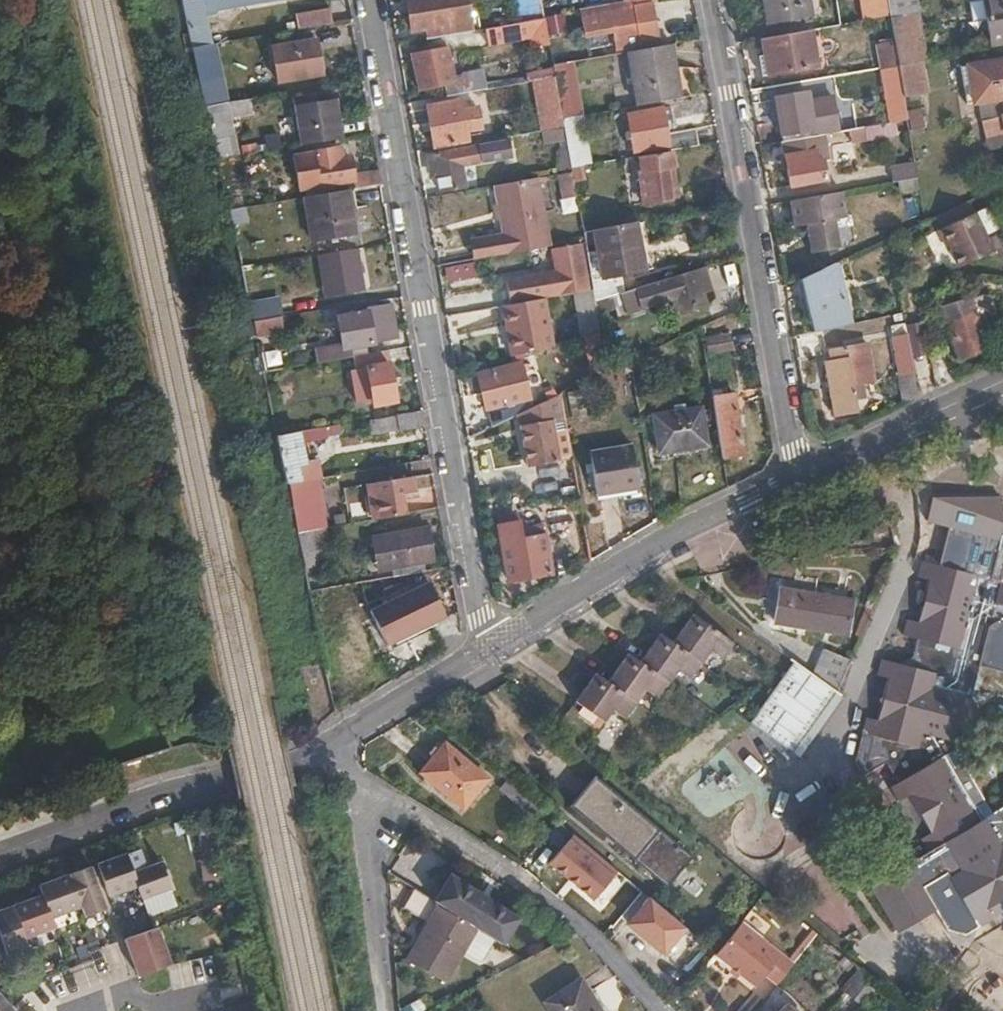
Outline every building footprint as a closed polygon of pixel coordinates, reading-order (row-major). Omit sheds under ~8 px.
[(192,47),(213,44),(206,16),(215,14),(217,11),(279,0),(182,0),(192,47)] [(428,38),(471,32),(466,0),(406,0),(412,32),(426,28),(428,38)] [(527,19),(543,16),(540,0),(524,0),(527,19)] [(768,26),(812,18),(809,0),(763,0),(768,26)] [(843,24),(890,16),(887,0),(862,0),(863,7),(841,10),(843,24)] [(918,10),(925,9),(923,0),(887,0),(890,16),(918,10)] [(990,45),(1002,43),(1002,0),(982,0),(990,45)] [(652,4),(581,17),(585,38),(613,33),(616,49),(658,42),(652,4)] [(297,30),(332,24),(330,8),(295,14),(297,30)] [(921,62),(927,61),(918,10),(890,16),(894,41),(898,66),(921,62)] [(544,20),(485,30),(488,47),(528,40),(530,47),(548,44),(544,20)] [(812,30),(761,39),(764,58),(770,57),(774,77),(818,69),(812,30)] [(215,35),(217,43),(225,42),(224,34),(215,35)] [(317,38),(270,46),(277,83),(324,76),(317,38)] [(877,44),(881,69),(898,66),(894,41),(877,44)] [(192,47),(202,92),(216,88),(214,76),(220,74),(214,44),(213,44),(192,47)] [(636,106),(682,98),(672,44),(627,52),(636,106)] [(444,86),(446,97),(487,89),(483,69),(461,73),(462,78),(456,78),(449,46),(426,50),(427,56),(409,60),(416,92),(444,86)] [(770,57),(764,58),(768,78),(774,77),(770,57)] [(1002,113),(1002,59),(966,65),(966,66),(960,67),(962,87),(964,86),(970,86),(973,105),(978,103),(981,120),(1002,113)] [(563,119),(582,116),(572,61),(553,65),(563,119)] [(926,94),(921,62),(898,66),(904,98),(926,94)] [(898,66),(881,69),(881,70),(884,70),(893,123),(907,120),(898,66)] [(537,80),(547,130),(563,127),(554,77),(537,80)] [(808,99),(832,95),(830,84),(806,88),(806,90),(808,99)] [(970,86),(964,86),(967,105),(973,105),(970,86)] [(814,137),(824,135),(838,133),(832,95),(808,99),(806,90),(774,96),(781,137),(784,136),(814,132),(814,137)] [(252,99),(228,103),(232,117),(254,114),(252,99)] [(300,146),(344,139),(337,99),(307,103),(293,105),(300,146)] [(460,100),(427,107),(434,147),(468,141),(466,133),(483,130),(478,105),(461,108),(460,100)] [(214,142),(218,159),(233,157),(234,157),(230,137),(236,136),(232,117),(228,103),(206,108),(214,142)] [(672,151),(699,146),(696,129),(667,134),(661,106),(626,112),(633,152),(669,147),(669,151),(672,151)] [(981,120),(981,121),(985,139),(1002,135),(1002,113),(981,120)] [(564,127),(567,141),(572,167),(591,164),(583,116),(582,116),(563,119),(564,127)] [(292,122),(277,125),(280,141),(295,139),(292,122)] [(896,123),(864,128),(865,140),(898,135),(896,123)] [(547,130),(541,131),(543,145),(567,141),(564,127),(563,127),(547,130)] [(865,140),(864,128),(849,131),(851,142),(865,140)] [(784,136),(785,141),(814,137),(814,132),(784,136)] [(785,141),(781,142),(790,187),(827,180),(823,161),(829,160),(824,135),(814,137),(785,141)] [(985,139),(988,151),(1002,148),(1002,135),(985,139)] [(435,171),(437,179),(439,193),(467,188),(463,166),(512,157),(509,140),(426,155),(428,172),(435,171)] [(301,190),(354,182),(353,174),(350,157),(342,158),(340,148),(295,156),(301,190)] [(567,150),(555,152),(558,168),(570,166),(567,150)] [(675,168),(672,151),(669,151),(635,157),(642,204),(678,199),(678,195),(673,168),(675,168)] [(233,157),(218,159),(227,198),(241,195),(239,186),(233,157)] [(641,204),(642,204),(635,157),(623,160),(630,205),(641,204)] [(891,183),(917,178),(914,161),(889,166),(891,183)] [(355,188),(381,184),(379,170),(353,174),(354,182),(355,188)] [(429,180),(437,179),(435,171),(428,172),(429,180)] [(571,172),(557,175),(562,200),(576,196),(571,172)] [(468,240),(473,261),(550,246),(538,178),(494,186),(503,234),(468,240)] [(348,189),(304,197),(312,242),(356,235),(348,189)] [(842,192),(789,201),(794,227),(805,224),(810,253),(840,248),(835,219),(846,217),(842,192)] [(976,212),(940,229),(950,250),(958,268),(995,250),(976,212)] [(593,290),(595,301),(612,295),(609,277),(646,271),(636,223),(590,230),(591,232),(593,244),(594,252),(599,276),(591,277),(593,290)] [(950,250),(940,229),(936,230),(947,252),(950,250)] [(593,244),(591,232),(584,233),(586,246),(593,244)] [(582,244),(552,249),(556,271),(506,280),(511,305),(545,298),(574,294),(590,290),(582,244)] [(358,248),(317,255),(324,298),(365,291),(358,248)] [(586,253),(591,277),(599,276),(594,252),(586,253)] [(473,262),(443,266),(445,283),(475,280),(473,262)] [(803,279),(816,332),(850,324),(835,264),(803,279)] [(714,291),(705,266),(668,278),(668,279),(620,294),(626,316),(671,302),(675,315),(709,304),(706,293),(714,291)] [(581,339),(601,333),(595,301),(593,290),(590,290),(574,294),(581,339)] [(970,297),(940,308),(958,359),(988,349),(970,297)] [(501,306),(510,357),(554,346),(545,298),(511,305),(501,306)] [(250,306),(254,321),(282,316),(279,301),(250,306)] [(314,349),(316,364),(344,358),(343,351),(372,345),(394,342),(387,304),(368,307),(368,309),(362,310),(360,301),(335,306),(341,344),(314,349)] [(387,304),(394,342),(399,341),(392,303),(387,304)] [(270,319),(254,321),(255,330),(272,327),(270,319)] [(906,335),(911,360),(912,360),(930,357),(930,356),(924,324),(905,328),(906,335)] [(905,328),(905,325),(891,327),(893,337),(906,335),(905,328)] [(731,334),(705,338),(708,355),(733,350),(731,334)] [(897,377),(903,406),(919,399),(911,360),(906,335),(893,337),(891,337),(899,377),(897,377)] [(830,362),(824,363),(834,416),(856,412),(854,400),(866,398),(864,384),(875,381),(868,344),(829,350),(830,362)] [(343,351),(344,358),(352,357),(374,353),(372,345),(343,351)] [(395,401),(386,350),(374,353),(352,357),(354,370),(349,370),(354,402),(372,400),(373,405),(395,401)] [(520,364),(476,374),(485,409),(529,398),(520,364)] [(582,390),(572,393),(577,417),(588,414),(582,390)] [(527,468),(536,466),(561,461),(553,422),(565,420),(560,393),(521,412),(523,425),(519,425),(527,468)] [(712,396),(723,459),(745,456),(734,393),(712,396)] [(659,453),(707,446),(701,408),(653,416),(659,453)] [(372,434),(424,425),(422,410),(369,420),(372,434)] [(539,482),(575,475),(565,420),(553,422),(561,461),(536,466),(539,482)] [(323,428),(314,430),(316,437),(324,435),(323,428)] [(277,436),(287,485),(290,484),(320,479),(322,478),(318,460),(307,462),(300,432),(277,436)] [(632,445),(589,452),(597,496),(639,488),(632,445)] [(708,451),(707,446),(659,453),(660,459),(708,451)] [(371,520),(406,514),(402,495),(416,492),(414,476),(366,484),(371,520)] [(290,484),(298,532),(326,528),(327,528),(320,482),(320,479),(290,484)] [(338,526),(348,524),(346,513),(336,515),(338,526)] [(524,521),(497,525),(507,582),(553,574),(543,525),(525,528),(524,521)] [(429,527),(372,537),(378,572),(434,561),(429,527)] [(326,528),(298,532),(306,574),(327,570),(322,547),(330,546),(327,532),(326,528)] [(1001,571),(999,581),(985,577),(989,562),(954,553),(935,565),(920,561),(915,577),(919,578),(928,580),(917,622),(909,620),(905,619),(900,635),(917,639),(913,653),(899,664),(879,659),(875,675),(879,676),(888,677),(877,720),(869,718),(865,717),(860,733),(872,736),(866,759),(873,770),(885,763),(897,783),(892,785),(901,800),(908,796),(938,846),(930,850),(909,863),(908,862),(867,886),(896,934),(936,910),(922,887),(945,873),(978,929),(993,921),(991,917),(986,909),(1002,899),(1002,572),(1001,571)] [(928,580),(919,578),(909,620),(917,622),(928,580)] [(429,582),(370,611),(386,647),(446,618),(429,582)] [(329,588),(309,591),(310,599),(312,598),(331,593),(329,588)] [(780,588),(774,623),(847,635),(852,600),(780,588)] [(693,614),(692,613),(672,642),(701,662),(709,651),(722,659),(733,643),(693,614)] [(672,642),(660,633),(640,662),(668,682),(677,671),(689,679),(701,662),(672,642)] [(823,649),(812,675),(837,692),(850,660),(823,649)] [(640,662),(627,653),(607,682),(636,702),(644,690),(657,699),(668,682),(640,662)] [(749,726),(797,760),(841,699),(793,665),(749,726)] [(607,682),(595,673),(574,702),(603,722),(612,710),(624,718),(636,702),(607,682)] [(888,677),(879,676),(869,718),(877,720),(888,677)] [(444,743),(420,772),(463,808),(487,779),(444,743)] [(594,777),(570,806),(667,886),(691,857),(594,777)] [(539,805),(509,780),(502,788),(532,814),(539,805)] [(908,796),(901,800),(930,850),(938,846),(908,796)] [(174,823),(171,815),(158,818),(158,819),(161,831),(175,827),(174,823)] [(577,933),(573,930),(504,887),(496,899),(467,881),(479,861),(410,818),(379,868),(412,889),(457,917),(476,929),(477,929),(526,960),(576,933),(577,933)] [(233,1009),(252,1002),(234,920),(221,862),(220,863),(208,866),(192,846),(180,831),(175,827),(161,831),(158,819),(71,851),(72,854),(26,915),(61,941),(103,882),(114,906),(119,903),(143,943),(155,937),(173,960),(192,945),(198,966),(183,974),(204,1010),(227,1010),(233,1009)] [(180,831),(192,846),(208,866),(220,863),(216,822),(188,829),(180,831)] [(457,917),(412,889),(400,908),(427,924),(406,961),(445,983),(476,929),(457,917)] [(685,928),(649,897),(627,924),(664,954),(685,928)] [(1002,910),(1002,899),(986,909),(991,917),(1002,910)] [(119,903),(114,906),(137,947),(143,943),(119,903)] [(793,964),(741,922),(716,954),(715,955),(756,988),(765,976),(777,985),(779,983),(793,964)] [(877,983),(865,974),(847,995),(859,1005),(877,983)] [(543,1002),(549,1010),(601,1010),(581,979),(543,1002)] [(0,989),(0,1010),(17,1010),(0,989)]
